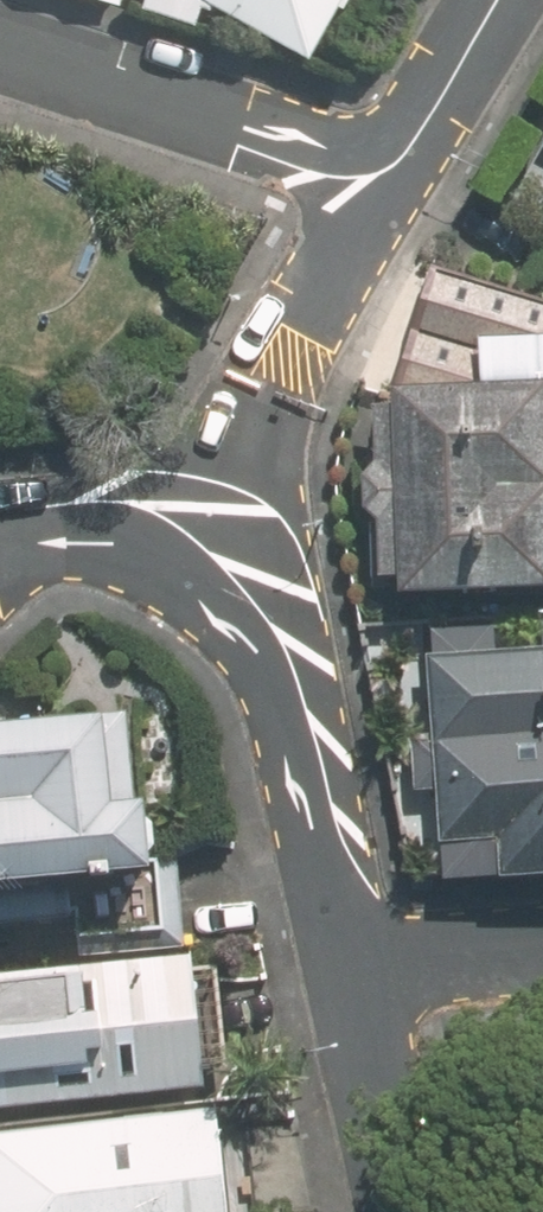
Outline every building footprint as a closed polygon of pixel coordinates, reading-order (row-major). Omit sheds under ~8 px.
[(314,54),(344,0),(215,0),(314,54)] [(542,325),(542,321),(542,300),(422,263),(398,324),(387,392),(388,402),(367,404),(370,462),(359,476),(360,505),(374,516),(378,576),(399,575),(400,594),(542,585),(542,325)] [(426,656),(432,724),(406,726),(411,780),(436,779),(441,835),(497,831),(501,877),(542,873),(542,647),(426,656)] [(100,720),(99,711),(0,721),(0,914),(67,907),(71,951),(79,951),(181,941),(171,850),(138,852),(125,717),(100,720)] [(195,1085),(184,957),(0,973),(0,1104),(195,1085)] [(213,1113),(0,1134),(0,1211),(223,1211),(213,1113)]
